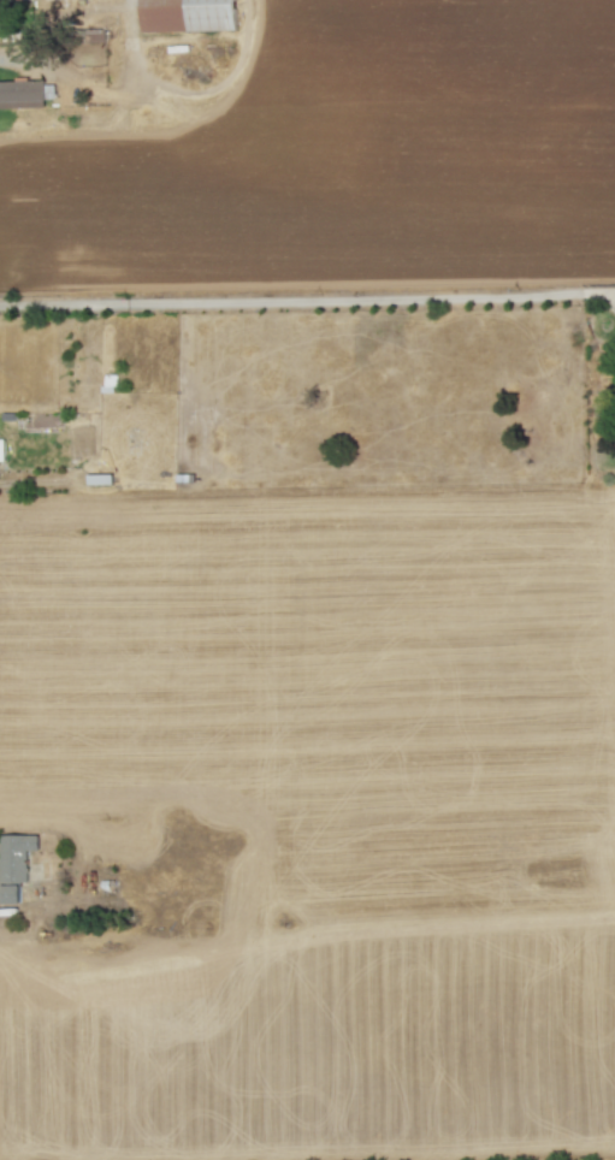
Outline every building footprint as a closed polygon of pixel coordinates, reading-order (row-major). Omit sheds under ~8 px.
[(17,11),(17,0),(0,0),(0,12),(17,11)] [(235,0),(141,0),(141,33),(235,31),(235,0)] [(45,107),(44,80),(0,82),(0,109),(45,107)] [(0,836),(0,904),(21,904),(20,884),(26,884),(26,851),(38,851),(38,835),(0,836)]
